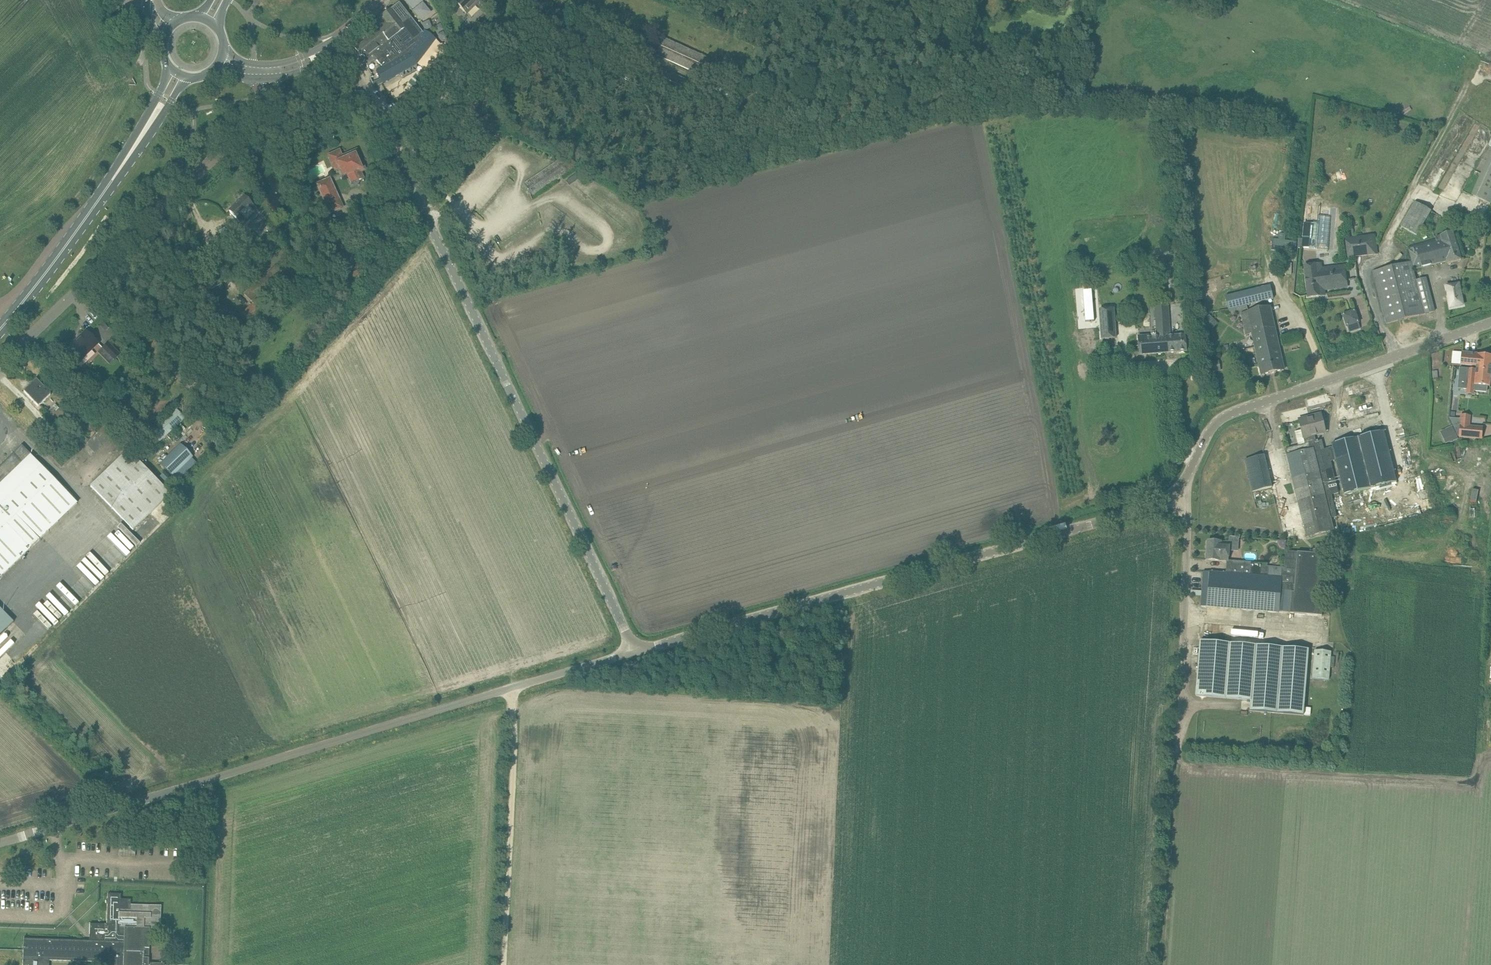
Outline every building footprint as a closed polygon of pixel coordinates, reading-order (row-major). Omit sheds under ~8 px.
[(421,3),(420,0),(404,0),(409,9),(421,3)] [(461,8),(465,13),(477,1),(483,6),(489,0),(455,0),(454,1),(461,8)] [(540,12),(547,6),(541,0),(529,0),(540,12)] [(417,64),(436,39),(424,30),(423,32),(422,32),(411,18),(411,17),(399,2),(381,16),(382,17),(380,19),(381,21),(368,31),(371,35),(355,48),(364,61),(372,55),(382,67),(376,70),(380,79),(372,83),(374,87),(382,83),(383,83),(417,64)] [(654,54),(703,76),(711,59),(662,37),(654,54)] [(491,55),(482,68),(489,72),(498,60),(491,55)] [(404,95),(397,99),(403,111),(410,107),(404,95)] [(339,151),(328,156),(335,172),(339,170),(342,177),(346,175),(348,180),(361,174),(358,169),(360,168),(357,162),(360,160),(356,151),(341,157),(339,151)] [(1490,202),(1490,151),(1471,195),(1490,203),(1490,202)] [(344,207),(330,176),(315,183),(329,214),(344,207)] [(252,212),(256,209),(244,197),(229,211),(241,224),(245,220),(246,221),(254,214),(252,212)] [(1435,213),(1415,202),(1400,226),(1417,236),(1428,217),(1432,219),(1435,213)] [(1304,224),(1302,245),(1309,246),(1311,225),(1304,224)] [(1409,247),(1412,259),(1414,269),(1447,261),(1448,263),(1461,260),(1460,255),(1457,246),(1453,233),(1436,237),(1436,240),(1409,247)] [(1347,258),(1378,255),(1375,235),(1345,239),(1347,258)] [(1166,246),(1147,254),(1152,265),(1171,256),(1166,246)] [(195,264),(204,259),(201,253),(192,258),(195,264)] [(243,329),(247,325),(248,325),(251,329),(264,318),(257,309),(296,276),(283,260),(244,294),(253,304),(239,315),(236,320),(243,329)] [(1386,324),(1434,311),(1426,278),(1416,280),(1411,262),(1373,272),(1386,324)] [(1281,275),(1292,275),(1292,263),(1281,263),(1281,275)] [(1345,264),(1322,267),(1322,263),(1304,265),(1307,298),(1326,295),(1325,290),(1348,287),(1345,264)] [(361,268),(348,275),(352,283),(365,276),(361,268)] [(1459,284),(1447,286),(1451,307),(1463,305),(1459,284)] [(1248,306),(1267,301),(1273,299),(1270,285),(1226,296),(1229,309),(1248,306)] [(177,312),(187,301),(180,293),(169,305),(177,312)] [(1138,336),(1139,345),(1140,355),(1187,351),(1187,342),(1186,335),(1170,336),(1168,304),(1155,305),(1157,335),(1138,336)] [(1248,311),(1241,313),(1244,325),(1246,334),(1252,333),(1255,346),(1277,341),(1274,328),(1270,307),(1248,311)] [(1116,338),(1114,308),(1100,309),(1101,339),(1116,338)] [(1354,309),(1341,314),(1349,332),(1361,328),(1354,309)] [(1209,314),(1203,321),(1208,326),(1214,319),(1209,314)] [(256,338),(262,333),(258,328),(251,333),(256,338)] [(98,343),(93,338),(86,331),(75,342),(75,343),(68,350),(67,350),(66,350),(78,362),(98,343)] [(1277,341),(1255,346),(1262,375),(1284,370),(1282,360),(1280,350),(1280,351),(1277,341)] [(114,361),(120,355),(108,343),(102,349),(114,361)] [(234,371),(246,364),(239,352),(227,359),(234,371)] [(1460,365),(1470,366),(1471,364),(1477,365),(1476,369),(1490,370),(1490,355),(1478,354),(1477,355),(1469,354),(1462,353),(1460,365)] [(1221,371),(1219,360),(1206,362),(1208,374),(1221,371)] [(1458,389),(1474,390),(1474,392),(1486,393),(1487,386),(1490,386),(1490,373),(1490,370),(1476,369),(1460,368),(1458,389)] [(82,381),(78,376),(73,381),(77,386),(82,381)] [(51,395),(43,387),(36,380),(24,392),(31,399),(38,407),(51,395)] [(117,394),(125,404),(131,399),(123,390),(117,394)] [(158,444),(185,418),(175,409),(149,434),(153,438),(146,444),(153,452),(159,446),(158,444)] [(231,424),(225,417),(224,419),(218,411),(212,417),(224,430),(231,424)] [(1332,444),(1332,446),(1332,447),(1320,450),(1318,441),(1316,441),(1314,435),(1325,432),(1323,424),(1321,414),(1311,416),(1312,418),(1299,421),(1303,438),(1305,437),(1307,444),(1285,449),(1307,537),(1333,530),(1330,518),(1337,517),(1331,495),(1339,493),(1331,461),(1336,460),(1345,495),(1397,482),(1384,431),(1332,444)] [(90,421),(93,425),(101,419),(97,415),(90,421)] [(1450,419),(1449,419),(1452,426),(1458,438),(1460,437),(1481,439),(1482,428),(1470,427),(1460,426),(1460,420),(1455,419),(1450,419)] [(116,433),(125,425),(121,422),(113,429),(116,433)] [(1452,426),(1440,431),(1446,444),(1451,441),(1452,442),(1458,439),(1452,426)] [(137,434),(131,427),(120,437),(126,444),(137,434)] [(101,432),(88,443),(93,448),(86,455),(90,460),(110,442),(101,432)] [(82,441),(74,449),(77,452),(85,444),(82,441)] [(180,443),(160,463),(173,477),(193,457),(180,443)] [(30,455),(22,447),(0,469),(0,575),(1,576),(77,503),(30,455)] [(97,456),(100,461),(112,453),(109,448),(97,456)] [(133,530),(170,494),(128,450),(90,485),(133,530)] [(1245,460),(1253,492),(1272,487),(1264,455),(1245,460)] [(165,472),(160,477),(172,487),(176,484),(165,472)] [(109,572),(134,548),(114,528),(90,552),(109,572)] [(1228,561),(1229,554),(1230,543),(1221,542),(1209,541),(1207,560),(1217,560),(1219,561),(1219,560),(1228,561)] [(1284,567),(1260,565),(1250,565),(1250,574),(1203,571),(1201,606),(1322,616),(1324,594),(1321,594),(1325,545),(1316,544),(1315,550),(1313,550),(1313,553),(1285,551),(1284,567)] [(1244,551),(1244,559),(1256,560),(1256,551),(1244,551)] [(0,609),(0,635),(13,622),(0,609)] [(14,634),(10,630),(0,639),(0,647),(14,634)] [(1196,696),(1252,700),(1251,711),(1304,715),(1307,715),(1308,708),(1305,707),(1309,650),(1200,641),(1196,696)] [(1315,651),(1312,679),(1329,680),(1331,652),(1315,651)] [(24,939),(24,938),(23,949),(23,964),(49,964),(49,960),(103,962),(103,964),(164,964),(164,963),(149,963),(150,929),(160,930),(161,906),(131,905),(131,900),(121,899),(121,894),(108,894),(107,924),(90,924),(89,941),(24,939)]
